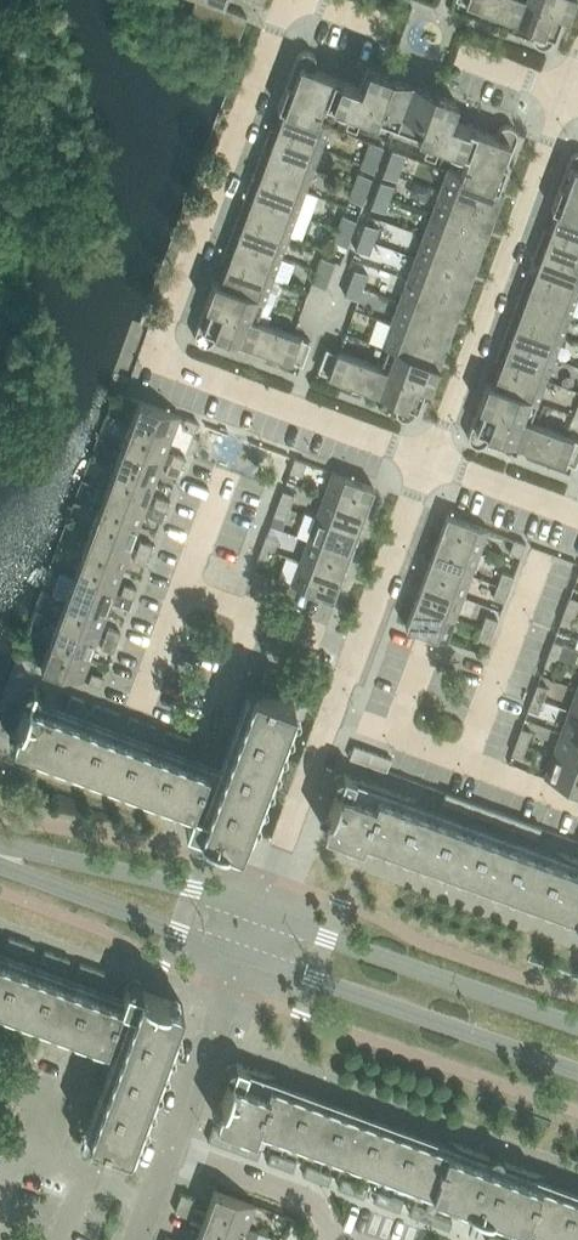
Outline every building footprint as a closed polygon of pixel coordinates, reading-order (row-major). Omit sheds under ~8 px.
[(187,22),(238,40),(247,16),(225,8),(228,0),(196,0),(187,22)] [(465,3),(510,19),(517,0),(467,0),(465,3)] [(532,0),(517,0),(510,19),(535,29),(533,35),(533,36),(533,38),(533,40),(534,41),(534,42),(536,44),(537,45),(539,46),(541,47),(542,47),(544,47),(546,46),(548,46),(549,45),(551,43),(552,42),(553,40),(563,11),(532,0)] [(563,11),(568,0),(532,0),(563,11)] [(297,55),(278,108),(284,110),(284,108),(316,120),(317,119),(324,100),(351,110),(345,126),(356,130),(362,114),(429,138),(423,155),(435,159),(441,143),(468,153),(460,172),(499,186),(516,138),(517,136),(517,133),(516,130),(515,128),(512,126),(508,125),(504,125),(502,126),(499,128),(498,130),(497,131),(495,136),(450,119),(456,101),(366,68),(360,85),(314,69),(316,63),(316,59),(316,57),(313,53),(309,51),(305,50),(303,51),(300,52),(298,54),(297,55)] [(276,129),(321,146),(329,124),(317,119),(316,120),(284,108),(284,110),(276,129)] [(262,149),(313,168),(321,146),(276,129),(271,127),(262,149)] [(384,146),(370,141),(365,154),(379,159),(384,146)] [(313,168),(262,149),(254,172),(305,190),(313,168)] [(405,154),(392,149),(387,162),(401,167),(405,154)] [(551,209),(557,211),(558,210),(577,217),(577,152),(576,152),(574,153),(572,155),(571,156),(570,157),(551,209)] [(379,159),(365,154),(361,167),(374,172),(379,159)] [(401,167),(387,162),(382,175),(396,180),(401,167)] [(440,190),(490,209),(499,186),(460,172),(448,168),(440,190)] [(254,172),(246,194),(296,213),(305,190),(254,172)] [(372,178),(359,173),(354,186),(367,191),(372,178)] [(394,186),(380,181),(375,194),(389,199),(394,186)] [(367,191),(354,186),(349,199),(363,204),(367,191)] [(490,209),(440,190),(432,212),(482,231),(490,209)] [(246,194),(238,216),(288,235),(296,213),(246,194)] [(389,199),(375,194),(371,207),(384,212),(389,199)] [(577,241),(577,217),(558,210),(557,211),(550,230),(577,241)] [(432,212),(423,235),(474,253),(482,231),(432,212)] [(356,220),(343,215),(338,228),(352,233),(356,220)] [(229,239),(280,257),(288,235),(238,216),(229,239)] [(378,228),(365,223),(360,236),(373,241),(378,228)] [(352,233),(338,228),(334,241),(347,246),(352,233)] [(550,230),(544,228),(536,250),(577,266),(577,241),(550,230)] [(423,235),(415,257),(466,276),(474,253),(423,235)] [(373,241),(360,236),(355,249),(369,254),(373,241)] [(221,261),(227,263),(272,280),(280,257),(229,239),(221,261)] [(577,291),(577,266),(536,250),(527,273),(577,291)] [(335,262),(321,257),(317,270),(330,275),(335,262)] [(407,279),(457,298),(466,276),(415,257),(407,279)] [(272,280),(227,263),(220,282),(264,299),(272,280)] [(368,274),(354,269),(349,282),(363,287),(368,274)] [(330,275),(317,270),(312,283),(325,288),(330,275)] [(577,291),(527,273),(519,295),(570,314),(577,291)] [(457,298),(407,279),(399,302),(449,320),(457,298)] [(256,322),(256,321),(264,299),(220,282),(214,280),(206,303),(255,321),(256,322)] [(363,287),(349,282),(345,295),(358,300),(363,287)] [(511,317),(561,336),(570,314),(519,295),(511,317)] [(399,302),(390,324),(441,343),(449,320),(399,302)] [(247,345),(255,321),(206,303),(195,330),(195,333),(195,335),(195,338),(196,339),(197,341),(199,342),(201,343),(202,344),(204,344),(206,344),(209,344),(210,343),(212,342),(213,341),(214,339),(216,333),(247,345)] [(511,317),(503,340),(553,358),(561,336),(511,317)] [(256,322),(255,321),(247,345),(291,361),(300,337),(256,321),(256,322)] [(441,343),(390,324),(383,345),(388,347),(388,348),(432,365),(441,343)] [(500,364),(545,380),(553,358),(503,340),(494,362),(500,364)] [(432,365),(388,348),(381,367),(382,367),(426,383),(432,365)] [(381,367),(337,350),(328,375),(373,391),(382,367),(381,367)] [(545,380),(500,364),(493,383),(538,400),(545,380)] [(426,383),(382,367),(373,391),(398,401),(396,406),(395,409),(396,411),(396,412),(398,415),(399,416),(400,417),(402,418),(405,419),(408,418),(409,418),(412,417),(413,415),(415,413),(416,411),(426,383)] [(479,403),(530,422),(538,400),(493,383),(487,381),(479,403)] [(130,423),(171,438),(180,415),(139,400),(130,423)] [(530,422),(479,403),(469,432),(468,435),(468,438),(469,440),(470,442),(473,444),(475,445),(479,446),(482,445),(484,444),(486,442),(487,440),(488,439),(490,435),(520,446),(521,446),(530,422)] [(182,428),(194,432),(198,422),(186,418),(182,428)] [(574,438),(530,422),(521,446),(520,446),(519,451),(521,456),(535,461),(540,459),(542,454),(565,462),(574,438)] [(122,445),(163,460),(171,438),(130,423),(122,445)] [(114,467),(155,482),(163,460),(122,445),(114,467)] [(173,453),(169,463),(182,467),(185,457),(173,453)] [(295,458),(290,471),(302,475),(306,462),(295,458)] [(169,463),(166,472),(178,477),(182,467),(169,463)] [(106,489),(147,504),(155,482),(114,467),(106,489)] [(333,472),(324,495),(365,510),(374,487),(333,472)] [(98,511),(139,526),(147,504),(106,489),(98,511)] [(283,490),(278,503),(290,507),(295,494),(283,490)] [(324,495),(316,517),(357,532),(365,510),(324,495)] [(157,496),(153,506),(165,511),(169,501),(157,496)] [(274,515),(285,520),(290,507),(278,503),(274,515)] [(149,516),(162,521),(165,511),(153,506),(149,516)] [(90,532),(131,548),(139,526),(98,511),(90,532)] [(447,514),(438,537),(479,552),(488,529),(447,514)] [(308,539),(349,554),(357,532),(316,517),(308,539)] [(82,554),(123,570),(131,548),(90,532),(82,554)] [(262,547),(274,551),(278,538),(267,534),(262,547)] [(438,537),(430,559),(471,574),(479,552),(438,537)] [(308,539),(300,561),(341,576),(349,554),(308,539)] [(510,552),(521,556),(526,543),(514,539),(510,552)] [(137,550),(149,555),(153,545),(141,540),(137,550)] [(274,551),(262,547),(257,559),(269,563),(274,551)] [(133,560),(146,564),(149,555),(137,550),(133,560)] [(123,570),(82,554),(74,576),(115,592),(123,570)] [(430,559),(422,581),(463,596),(471,574),(430,559)] [(341,576),(300,561),(291,584),(333,599),(341,576)] [(498,584),(509,588),(514,576),(502,571),(498,584)] [(74,576),(65,598),(107,613),(115,592),(74,576)] [(422,581),(414,603),(455,618),(463,596),(422,581)] [(124,584),(121,594),(133,598),(137,588),(124,584)] [(509,588),(498,584),(493,597),(505,601),(509,588)] [(117,604),(129,608),(133,598),(121,594),(117,604)] [(575,613),(577,605),(577,600),(570,597),(565,609),(575,613)] [(65,598),(57,620),(99,635),(107,613),(65,598)] [(455,618),(414,603),(405,626),(447,641),(455,618)] [(575,613),(565,609),(560,622),(570,625),(575,613)] [(486,615),(481,628),(493,632),(498,620),(486,615)] [(57,620),(49,642),(90,657),(99,635),(57,620)] [(105,638),(117,642),(121,632),(108,628),(105,638)] [(477,640),(488,645),(493,632),(481,628),(477,640)] [(117,642),(105,638),(101,647),(113,652),(117,642)] [(549,653),(559,656),(564,644),(554,640),(549,653)] [(90,657),(49,642),(41,665),(82,680),(90,657)] [(559,656),(549,653),(544,665),(554,669),(559,656)] [(268,666),(262,683),(261,684),(276,689),(282,672),(268,666)] [(88,683),(100,687),(104,677),(92,672),(88,683)] [(281,691),(296,697),(303,680),(288,674),(281,691)] [(537,684),(533,696),(543,700),(547,687),(537,684)] [(27,701),(13,742),(192,809),(185,826),(187,828),(187,830),(187,832),(188,834),(190,835),(192,836),(193,836),(196,836),(198,834),(200,832),(241,847),(294,702),(253,687),(221,773),(37,705),(39,698),(39,694),(37,691),(36,690),(36,687),(33,686),(32,689),(31,688),(28,689),(27,689),(25,691),(24,692),(23,694),(24,698),(26,700),(27,701)] [(577,688),(569,710),(577,713),(577,688)] [(71,696),(68,706),(67,707),(80,711),(84,700),(71,696)] [(528,709),(538,713),(543,700),(533,696),(528,709)] [(91,715),(103,720),(107,709),(95,704),(91,715)] [(107,709),(103,720),(116,724),(120,714),(107,709)] [(561,732),(577,738),(577,713),(569,710),(561,732)] [(126,728),(139,733),(143,722),(130,717),(126,728)] [(143,722),(139,733),(151,738),(155,727),(143,722)] [(516,740),(526,744),(531,731),(521,728),(516,740)] [(162,742),(174,746),(178,735),(166,731),(162,742)] [(553,754),(577,763),(577,738),(561,732),(553,754)] [(178,735),(174,746),(187,751),(191,740),(178,735)] [(516,740),(512,753),(522,757),(526,744),(516,740)] [(349,758),(387,772),(392,759),(354,745),(349,758)] [(553,754),(544,777),(577,789),(577,763),(553,754)] [(323,828),(362,842),(365,835),(577,912),(577,859),(556,851),(554,858),(416,807),(419,800),(344,773),(343,775),(340,774),(339,775),(337,775),(335,778),(334,780),(335,783),(336,786),(339,787),(323,828)] [(442,802),(537,837),(541,827),(446,792),(442,802)] [(5,947),(18,952),(22,941),(9,936),(5,947)] [(22,941),(18,952),(30,956),(34,945),(22,941)] [(41,960),(53,965),(57,954),(45,949),(41,960)] [(57,954),(53,965),(66,970),(70,959),(57,954)] [(120,1048),(88,1134),(129,1149),(183,1004),(142,989),(142,985),(141,983),(137,980),(133,981),(131,982),(129,985),(127,984),(121,1001),(0,957),(0,1004),(120,1048)] [(76,973),(89,978),(93,967),(80,963),(76,973)] [(93,967),(89,978),(101,983),(105,972),(93,967)] [(254,1132),(257,1125),(569,1239),(577,1239),(577,1197),(542,1183),(544,1176),(449,1141),(446,1148),(273,1084),(275,1077),(237,1063),(236,1065),(233,1064),(228,1067),(227,1069),(227,1071),(229,1075),(231,1077),(216,1118),(254,1132)] [(208,1140),(257,1158),(261,1148),(250,1144),(251,1141),(213,1126),(208,1140)] [(92,1141),(92,1142),(88,1151),(113,1161),(117,1151),(92,1141)] [(268,1162),(280,1167),(284,1157),(272,1152),(268,1162)] [(280,1167),(293,1171),(297,1162),(284,1157),(280,1167)] [(303,1175),(316,1180),(320,1170),(307,1165),(303,1175)] [(320,1170),(316,1180),(328,1185),(332,1175),(320,1170)] [(339,1189),(352,1193),(355,1183),(343,1179),(339,1189)] [(352,1193),(364,1198),(368,1188),(355,1183),(352,1193)] [(214,1189),(206,1212),(247,1228),(256,1204),(214,1189)] [(375,1202),(387,1206),(391,1196),(378,1192),(375,1202)] [(178,1202),(192,1207),(196,1198),(182,1193),(178,1202)] [(391,1196),(387,1206),(400,1211),(403,1201),(391,1196)] [(414,1205),(410,1215),(449,1229),(452,1221),(434,1215),(436,1209),(465,1220),(468,1212),(430,1198),(426,1209),(414,1205)] [(192,1207),(178,1202),(175,1211),(189,1216),(192,1207)] [(198,1234),(213,1239),(242,1239),(247,1228),(206,1212),(198,1234)] [(522,1232),(484,1218),(481,1226),(510,1237),(509,1239),(519,1239),(522,1232)]
